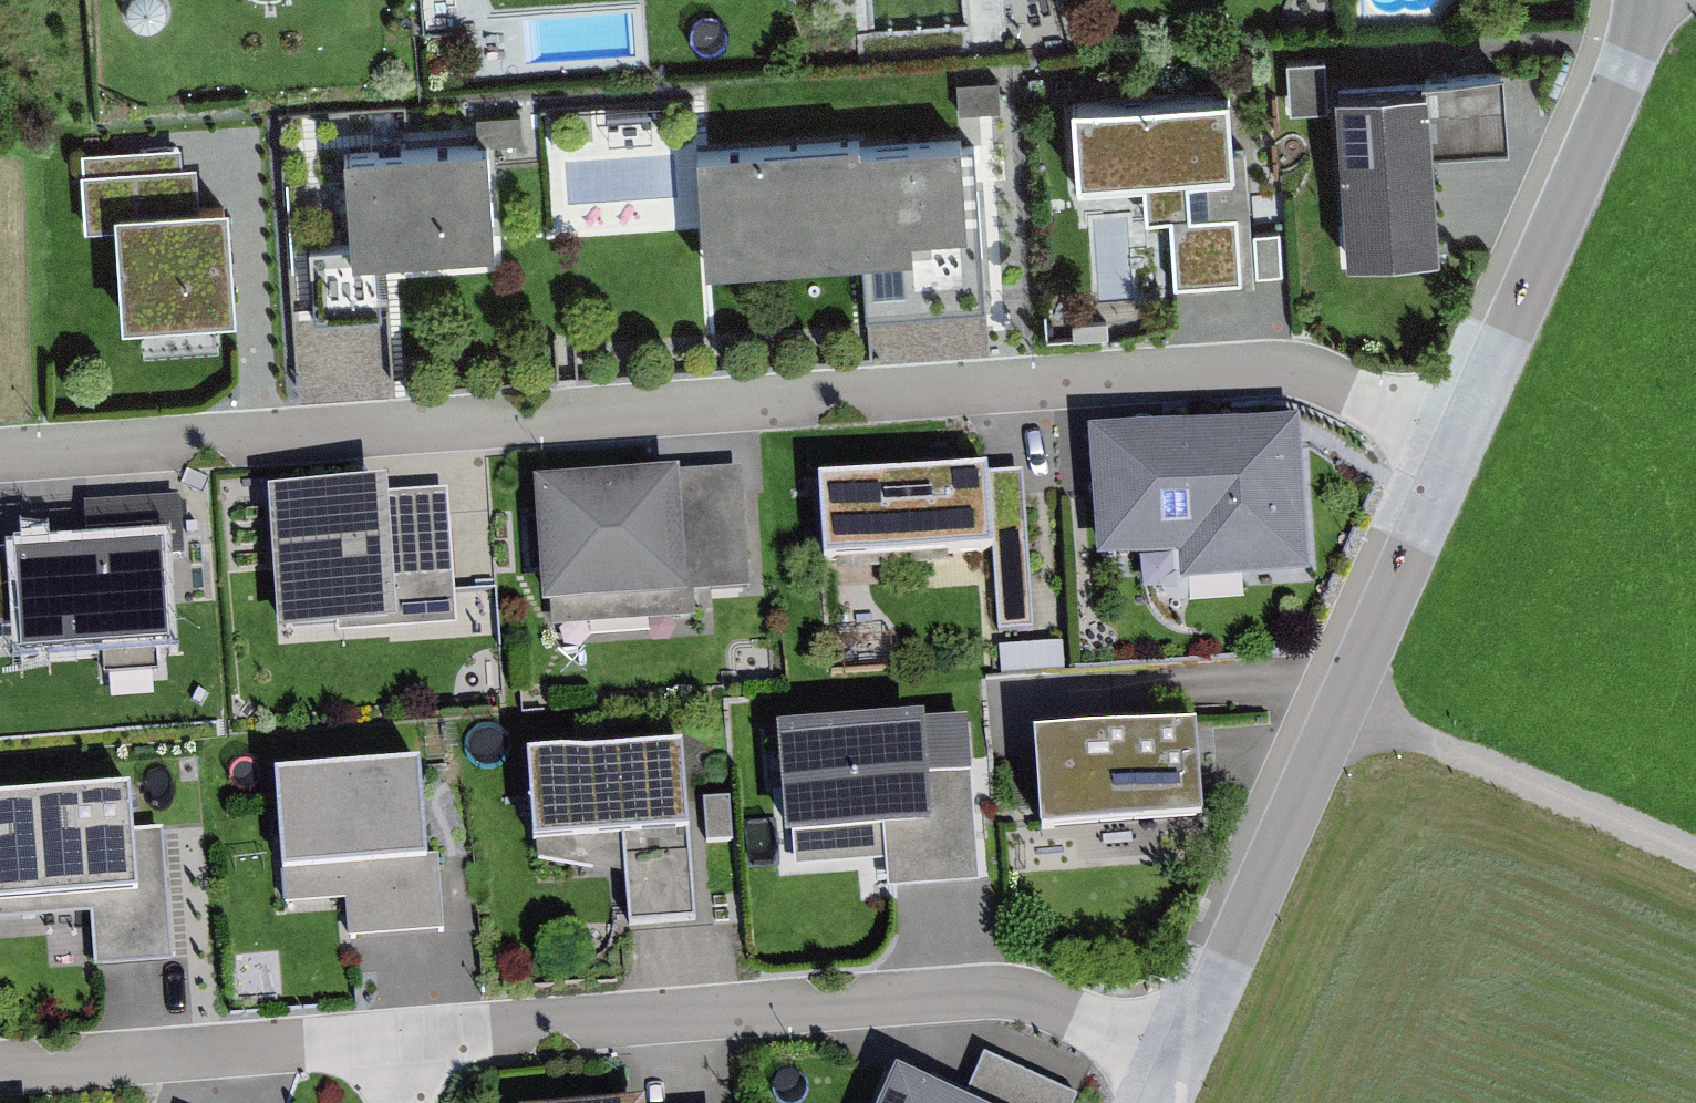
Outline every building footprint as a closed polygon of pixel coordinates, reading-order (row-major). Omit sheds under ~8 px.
[(1288,60),(1289,112),(1327,111),(1325,59),(1288,60)] [(1433,153),(1509,148),(1504,72),(1428,77),(1429,82),(1433,153)] [(1429,82),(1336,88),(1348,261),(1440,255),(1433,153),(1429,82)] [(1000,85),(958,87),(959,115),(1001,114),(1000,85)] [(1222,97),(1067,104),(1070,187),(1148,184),(1150,226),(1174,224),(1177,290),(1252,287),(1246,152),(1225,153),(1222,97)] [(990,131),(690,145),(696,280),(865,272),(867,326),(999,320),(990,131)] [(177,138),(84,141),(87,224),(123,222),(126,309),(223,305),(219,183),(191,184),(190,159),(178,159),(177,138)] [(333,235),(295,238),(303,338),(398,330),(393,270),(496,262),(486,138),(326,151),(333,235)] [(1299,418),(1088,432),(1097,560),(1181,555),(1182,582),(1310,573),(1299,418)] [(682,466),(521,479),(532,619),(755,601),(744,470),(683,476),(682,466)] [(988,470),(818,481),(823,561),(993,550),(989,476),(988,470)] [(989,476),(993,550),(998,633),(1032,631),(1022,474),(989,476)] [(0,540),(0,614),(19,613),(21,639),(166,627),(160,546),(177,545),(172,488),(79,495),(82,534),(0,540)] [(446,493),(284,504),(293,640),(394,633),(392,600),(453,596),(446,493)] [(966,704),(785,715),(794,854),(879,849),(881,878),(977,872),(966,704)] [(674,729),(529,742),(536,823),(614,816),(623,923),(690,917),(674,729)] [(1196,729),(1034,741),(1040,829),(1202,817),(1196,729)] [(417,748),(275,759),(286,898),(341,893),(344,933),(431,926),(417,748)] [(0,786),(0,907),(91,902),(95,964),(175,960),(168,826),(130,828),(128,779),(0,786)] [(882,1066),(866,1102),(968,1102),(882,1066)]
